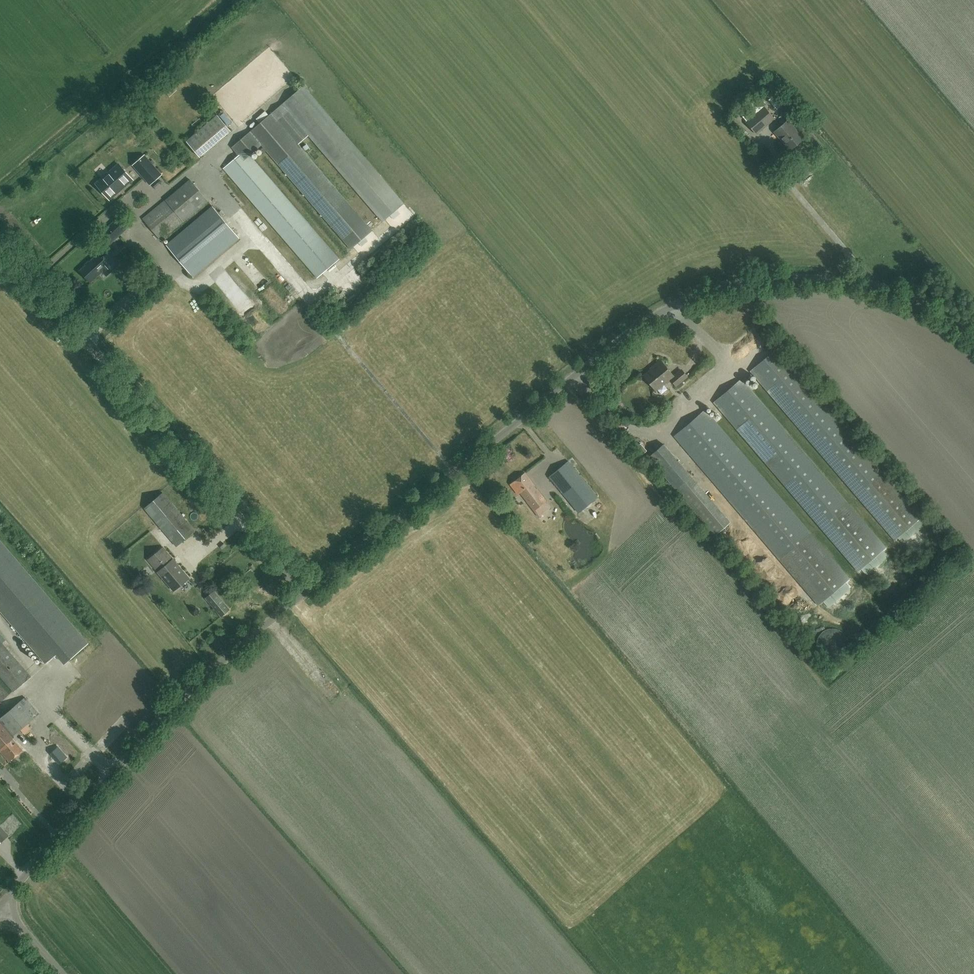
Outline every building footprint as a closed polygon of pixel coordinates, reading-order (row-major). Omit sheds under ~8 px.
[(239,155),(223,168),(318,277),(339,259),(249,155),(261,144),(350,248),(372,230),(298,144),(308,135),(382,221),(404,203),(303,86),(232,147),(239,155)] [(774,117),(764,105),(763,105),(757,98),(739,113),(746,120),(745,120),(756,133),(774,117)] [(231,131),(218,116),(187,142),(200,157),(231,131)] [(790,148),(803,137),(787,119),(774,130),(790,148)] [(161,175),(150,162),(144,156),(133,165),(150,184),(161,175)] [(109,199),(119,191),(132,179),(119,164),(96,184),(109,199)] [(160,240),(208,201),(190,179),(143,218),(160,240)] [(192,276),(239,238),(213,207),(166,245),(192,276)] [(110,245),(126,230),(116,219),(100,234),(110,245)] [(90,282),(102,271),(106,275),(118,264),(108,253),(101,260),(97,255),(80,271),(90,282)] [(290,296),(280,301),(284,310),(290,307),(289,305),(293,303),(290,296)] [(750,371),(856,495),(895,540),(922,517),(778,348),(750,371)] [(676,385),(686,376),(681,370),(674,376),(660,360),(653,366),(654,367),(644,375),(655,390),(666,381),(666,382),(671,379),(676,385)] [(715,403),(822,525),(860,570),(887,547),(742,379),(715,403)] [(851,578),(813,534),(706,410),(675,437),(820,605),(851,578)] [(642,454),(647,450),(641,442),(636,446),(642,454)] [(730,521),(691,475),(670,450),(663,443),(648,456),(655,463),(675,488),(715,534),(730,521)] [(598,496),(568,461),(549,476),(579,512),(598,496)] [(534,510),(546,500),(525,472),(510,484),(517,494),(520,492),(534,510)] [(144,508),(167,535),(176,546),(195,531),(163,492),(144,508)] [(45,663),(56,654),(64,663),(88,643),(88,642),(87,643),(88,643),(85,645),(78,636),(80,634),(0,540),(0,611),(45,663)] [(147,559),(173,590),(188,578),(163,547),(147,559)] [(229,610),(217,594),(214,591),(206,598),(221,616),(229,610)] [(30,676),(0,641),(0,676),(13,691),(30,676)] [(49,668),(53,675),(62,671),(58,664),(49,668)] [(8,694),(0,685),(0,702),(8,694)] [(11,737),(39,713),(25,697),(0,719),(0,750),(10,761),(23,750),(11,737)] [(59,768),(66,762),(58,751),(50,758),(59,768)] [(22,837),(29,831),(24,825),(17,832),(22,837)] [(8,835),(0,826),(0,840),(1,841),(8,835)]
